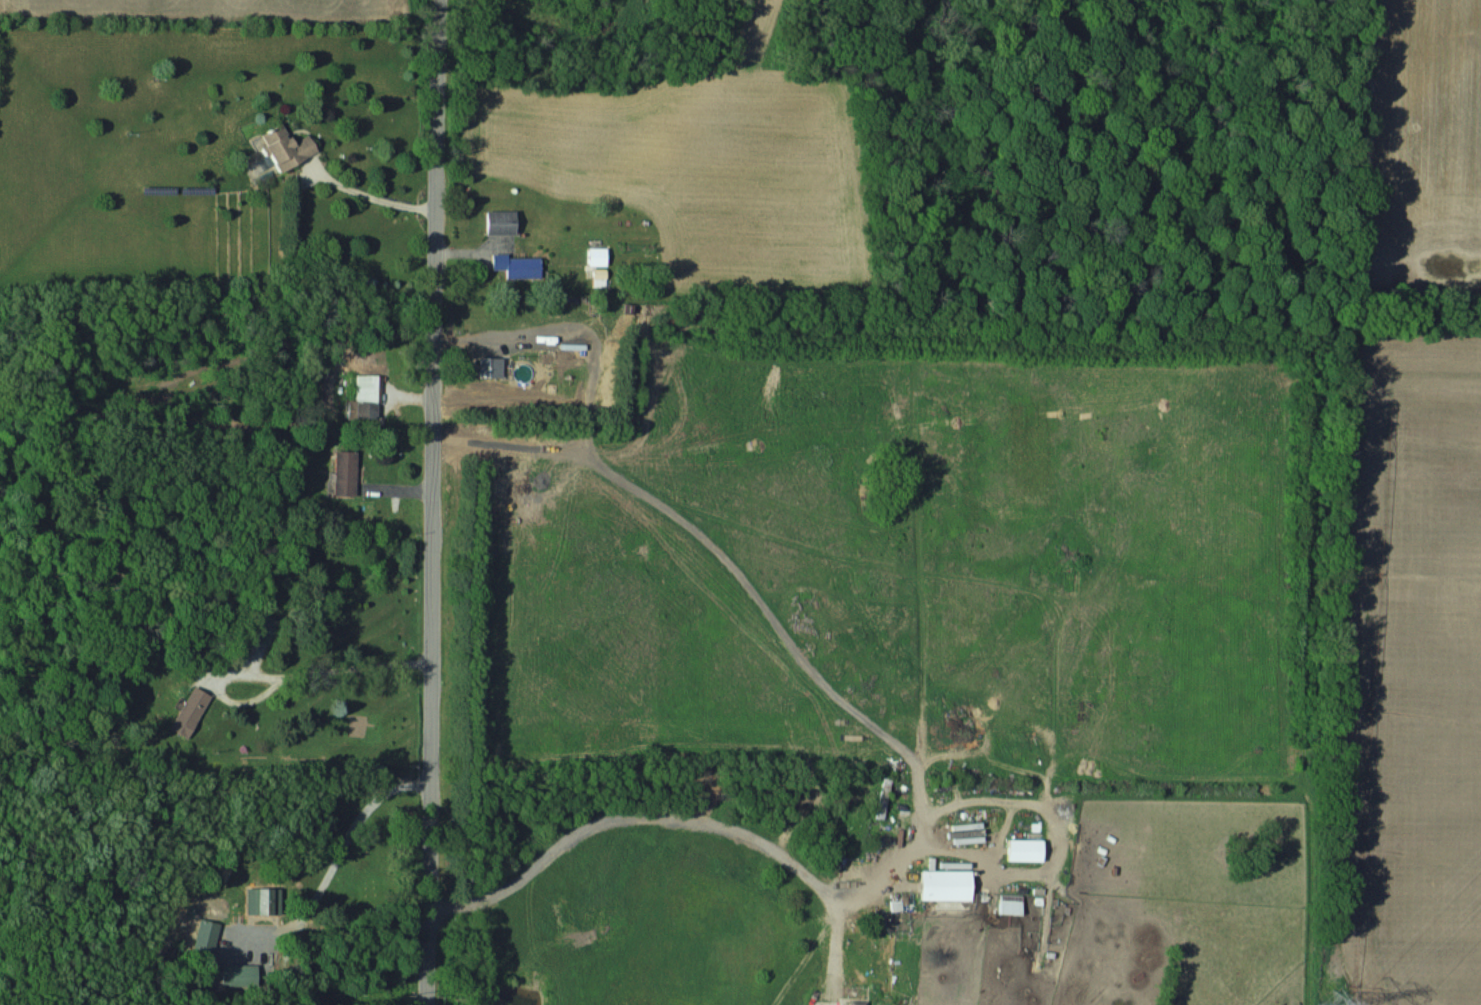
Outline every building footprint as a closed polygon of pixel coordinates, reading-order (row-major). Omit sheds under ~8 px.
[(310,134),(294,142),(284,123),(259,136),(278,173),(319,152),(310,134)] [(487,211),(487,234),(517,234),(517,211),(487,211)] [(542,257),(506,257),(506,278),(542,278),(542,257)] [(593,285),(605,285),(605,269),(594,269),(593,285)] [(585,350),(585,337),(560,337),(560,350),(585,350)] [(378,375),(356,375),(356,401),(348,401),(348,419),(378,419),(378,375)] [(357,451),(334,451),(334,495),(357,495),(357,451)] [(187,738),(210,695),(192,685),(168,728),(187,738)] [(876,817),(885,819),(892,778),(884,777),(876,817)] [(1000,841),(1000,830),(964,830),(964,841),(1000,841)] [(922,871),(922,900),(973,900),(973,870),(922,871)] [(281,888),(246,888),(246,915),(281,915),(281,888)] [(1000,915),(1023,915),(1023,894),(1000,894),(1000,915)] [(220,923),(205,920),(199,949),(214,952),(220,923)] [(223,964),(223,985),(254,985),(254,964),(223,964)]
